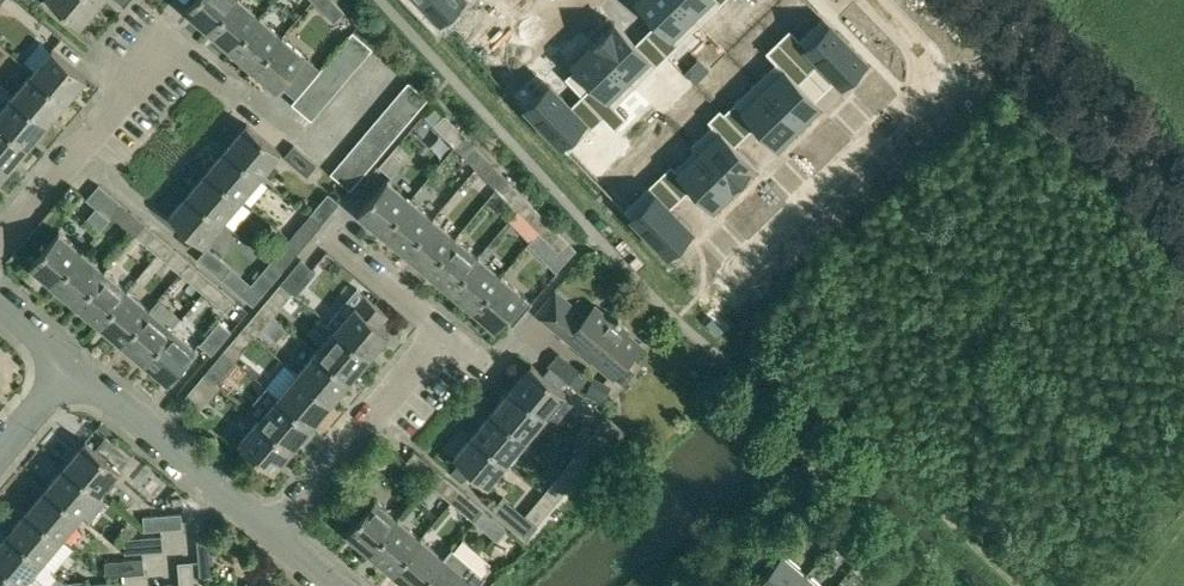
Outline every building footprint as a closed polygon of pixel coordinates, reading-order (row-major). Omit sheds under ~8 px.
[(96,0),(49,0),(80,26),(99,3),(96,0)] [(185,10),(209,31),(235,0),(195,0),(185,10)] [(240,0),(235,0),(209,31),(231,50),(260,17),(240,0)] [(320,10),(333,23),(344,13),(332,0),(331,0),(320,10)] [(439,19),(459,0),(421,0),(439,19)] [(636,1),(656,22),(646,32),(667,54),(699,23),(677,0),(637,0),(636,1)] [(699,23),(723,0),(677,0),(699,23)] [(790,28),(778,40),(809,72),(820,61),(837,79),(840,82),(865,59),(823,16),(800,38),(790,28)] [(260,17),(231,50),(254,70),(282,37),(260,17)] [(615,22),(593,43),(635,86),(667,54),(646,32),(635,43),(615,22)] [(344,42),(363,59),(372,49),(352,32),(344,42)] [(305,57),(282,37),(254,70),(276,89),(305,57)] [(776,62),(756,81),(797,124),(819,103),(815,100),(799,83),(809,72),(778,40),(766,51),(776,62)] [(355,69),(363,59),(344,42),(335,53),(355,69)] [(582,47),(571,58),(574,61),(572,63),(576,67),(592,84),(582,95),(603,117),(615,129),(627,118),(615,106),(635,86),(593,43),(585,50),(582,47)] [(86,78),(75,68),(52,49),(33,72),(66,100),(86,78)] [(326,63),(346,79),(355,69),(335,53),(326,63)] [(337,90),(346,79),(326,63),(318,73),(337,90)] [(47,123),(66,100),(33,72),(13,95),(47,123)] [(329,100),(337,90),(318,73),(309,83),(329,100)] [(756,81),(724,112),(745,134),(756,124),(776,145),(797,124),(756,81)] [(401,91),(420,108),(428,98),(409,82),(401,91)] [(329,100),(309,83),(300,94),(320,110),(329,100)] [(550,84),(526,108),(568,151),(603,117),(582,95),(571,105),(550,84)] [(392,102),(412,118),(420,108),(401,91),(392,102)] [(311,120),(320,110),(300,94),(292,104),(311,120)] [(47,123),(13,95),(0,111),(0,122),(7,128),(28,146),(47,123)] [(383,112),(403,128),(412,118),(392,102),(383,112)] [(712,124),(692,144),(733,187),(755,166),(735,145),(745,134),(724,112),(720,108),(708,120),(712,124)] [(375,122),(394,139),(403,128),(383,112),(375,122)] [(28,146),(7,128),(0,122),(0,161),(9,169),(28,146)] [(366,132),(386,149),(394,139),(375,122),(366,132)] [(247,124),(228,147),(261,175),(281,153),(247,124)] [(453,124),(442,134),(455,147),(465,137),(453,124)] [(357,143),(377,159),(386,149),(366,132),(357,143)] [(349,153),(368,170),(377,159),(357,143),(349,153)] [(411,154),(399,144),(380,166),(392,177),(411,154)] [(474,144),(463,155),(476,169),(487,158),(474,144)] [(671,164),(660,175),(681,197),(692,186),(712,207),(733,187),(692,144),(691,144),(695,149),(675,168),(671,164)] [(317,165),(294,145),(284,156),(308,176),(317,165)] [(242,198),(261,175),(228,147),(208,169),(242,198)] [(340,163),(360,180),(368,170),(349,153),(340,163)] [(9,169),(0,161),(0,179),(9,169)] [(340,163),(331,173),(351,190),(360,180),(340,163)] [(495,166),(484,177),(497,190),(508,179),(495,166)] [(208,169),(189,192),(222,221),(242,198),(208,169)] [(660,175),(624,209),(666,252),(690,228),(670,207),(681,197),(660,175)] [(358,213),(382,233),(410,200),(387,180),(358,213)] [(122,204),(99,184),(86,199),(110,218),(122,204)] [(516,187),(505,198),(518,211),(528,200),(516,187)] [(222,221),(189,192),(169,215),(203,243),(222,221)] [(382,233),(404,252),(433,219),(410,200),(382,233)] [(321,202),(309,216),(320,226),(332,212),(321,202)] [(526,219),(538,232),(549,221),(536,208),(526,219)] [(145,223),(131,211),(122,222),(135,234),(145,223)] [(404,252),(428,272),(456,238),(433,219),(404,252)] [(302,225),(290,239),(301,248),(313,234),(302,225)] [(154,230),(144,241),(158,253),(167,242),(154,230)] [(569,243),(557,230),(546,240),(559,253),(569,243)] [(53,284),(82,250),(59,231),(31,265),(53,284)] [(478,257),(456,238),(428,272),(450,290),(478,257)] [(231,266),(208,245),(198,258),(221,277),(231,266)] [(283,247),(271,261),(282,271),(294,257),(283,247)] [(176,249),(167,261),(181,272),(190,261),(176,249)] [(105,270),(82,250),(53,284),(76,303),(105,270)] [(473,310),(501,276),(478,257),(450,290),(473,310)] [(281,283),(292,292),(295,295),(316,272),(301,259),(281,283)] [(199,268),(190,280),(203,292),(213,280),(199,268)] [(275,279),(264,269),(252,283),(263,293),(275,279)] [(76,303),(99,323),(127,289),(105,270),(76,303)] [(523,295),(501,276),(473,310),(495,328),(494,328),(496,329),(504,319),(512,326),(532,302),(523,294),(523,295)] [(281,306),(292,292),(281,283),(270,296),(281,306)] [(236,299),(222,287),(212,299),(226,311),(236,299)] [(150,309),(127,289),(99,323),(122,342),(150,309)] [(336,329),(369,357),(388,335),(389,334),(379,325),(388,314),(364,294),(354,306),(354,307),(345,317),(338,311),(328,322),(336,329)] [(585,318),(569,305),(556,294),(539,314),(613,377),(641,345),(626,333),(629,330),(620,323),(622,321),(618,318),(617,320),(613,317),(611,320),(595,306),(585,318)] [(262,305),(251,318),(262,328),(274,315),(262,305)] [(122,342),(144,361),(173,328),(150,309),(122,342)] [(232,331),(220,321),(200,344),(212,354),(232,331)] [(173,328),(144,361),(168,381),(196,348),(173,328)] [(243,328),(232,341),(243,351),(254,337),(243,328)] [(350,379),(369,357),(336,329),(317,351),(350,379)] [(224,350),(212,364),(223,374),(235,360),(224,350)] [(317,351),(298,374),(331,402),(350,379),(317,351)] [(512,388),(546,416),(565,393),(532,365),(512,388)] [(204,373),(185,395),(200,409),(219,385),(204,373)] [(312,425),(331,402),(298,374),(279,396),(312,425)] [(610,386),(594,378),(586,395),(602,402),(610,386)] [(546,416),(512,388),(493,411),(527,439),(546,416)] [(279,396),(259,419),(293,447),(300,439),(304,443),(315,430),(311,426),(312,425),(279,396)] [(474,433),(507,462),(527,439),(493,411),(474,433)] [(293,447),(259,419),(240,443),(273,471),(293,447)] [(507,462),(474,433),(454,457),(487,485),(507,462)] [(594,457),(606,444),(594,434),(582,447),(594,457)] [(86,441),(66,465),(99,493),(120,469),(86,441)] [(414,452),(402,466),(425,486),(438,472),(414,452)] [(586,466),(575,456),(563,470),(574,480),(586,466)] [(66,465),(47,487),(81,515),(99,493),(66,465)] [(447,479),(437,490),(451,502),(460,490),(447,479)] [(555,503),(567,489),(555,479),(544,493),(555,503)] [(47,487),(28,510),(61,538),(81,515),(47,487)] [(469,498),(459,509),(474,521),(483,510),(469,498)] [(369,552),(397,518),(374,499),(346,532),(369,552)] [(548,511),(536,501),(525,515),(536,525),(548,511)] [(28,510),(9,533),(42,561),(61,538),(28,510)] [(144,531),(182,528),(181,513),(143,516),(144,531)] [(496,540),(506,529),(492,517),(482,528),(496,540)] [(420,537),(397,518),(369,552),(391,571),(420,537)] [(0,543),(0,564),(23,583),(42,561),(9,533),(0,543)] [(125,553),(163,550),(162,536),(124,539),(125,553)] [(420,537),(391,571),(409,585),(418,585),(443,557),(420,537)] [(212,539),(197,540),(200,578),(215,577),(212,539)] [(443,557),(418,585),(471,585),(481,575),(450,549),(443,557)] [(756,585),(758,585),(796,585),(806,574),(783,554),(756,585)] [(106,576),(144,573),(143,558),(105,561),(106,576)] [(178,562),(180,585),(194,585),(192,561),(178,562)] [(23,583),(0,564),(0,585),(21,585),(23,583)] [(882,577),(892,585),(912,585),(890,568),(882,577)] [(255,585),(280,585),(266,574),(255,585)] [(796,585),(821,585),(806,574),(796,585)]
